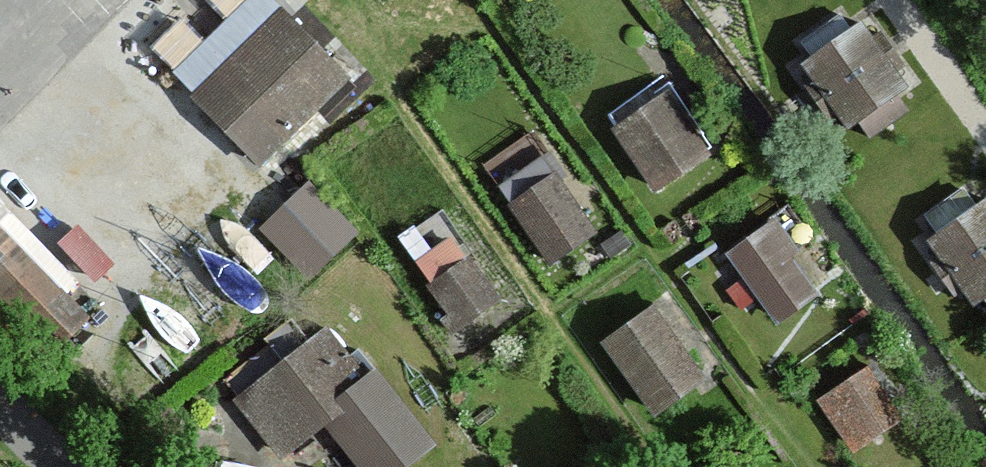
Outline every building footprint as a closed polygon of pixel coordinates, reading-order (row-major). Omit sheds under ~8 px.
[(258,0),(244,0),(159,86),(254,181),(347,88),(258,0)] [(903,94),(856,27),(792,71),(839,138),(903,94)] [(664,100),(607,138),(653,206),(709,168),(664,100)] [(526,136),(467,177),(540,280),(599,239),(526,136)] [(311,168),(263,217),(316,269),(364,220),(311,168)] [(981,209),(921,254),(969,318),(985,306),(985,216),(981,209)] [(0,220),(0,316),(45,362),(79,328),(56,306),(71,292),(0,220)] [(769,226),(715,262),(763,332),(817,295),(769,226)] [(452,245),(402,280),(445,340),(494,306),(452,245)] [(658,306),(592,353),(647,430),(713,383),(658,306)] [(366,395),(318,336),(222,413),(265,466),(275,466),(366,395)] [(865,369),(807,408),(842,459),(900,420),(865,369)]
